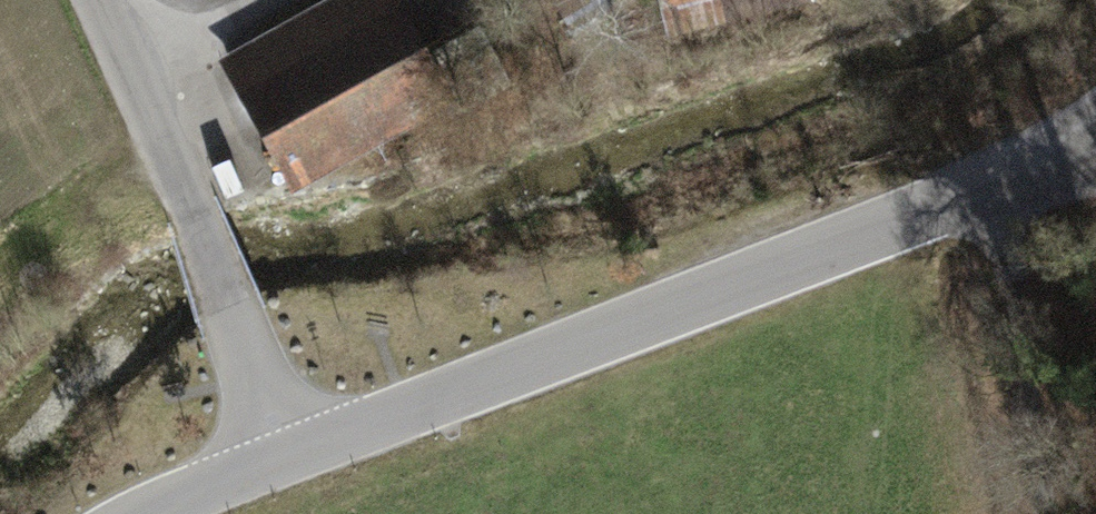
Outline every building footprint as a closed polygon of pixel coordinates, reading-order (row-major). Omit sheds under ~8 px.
[(239,81),(299,191),(467,105),(397,0),(377,0),(239,81)]
